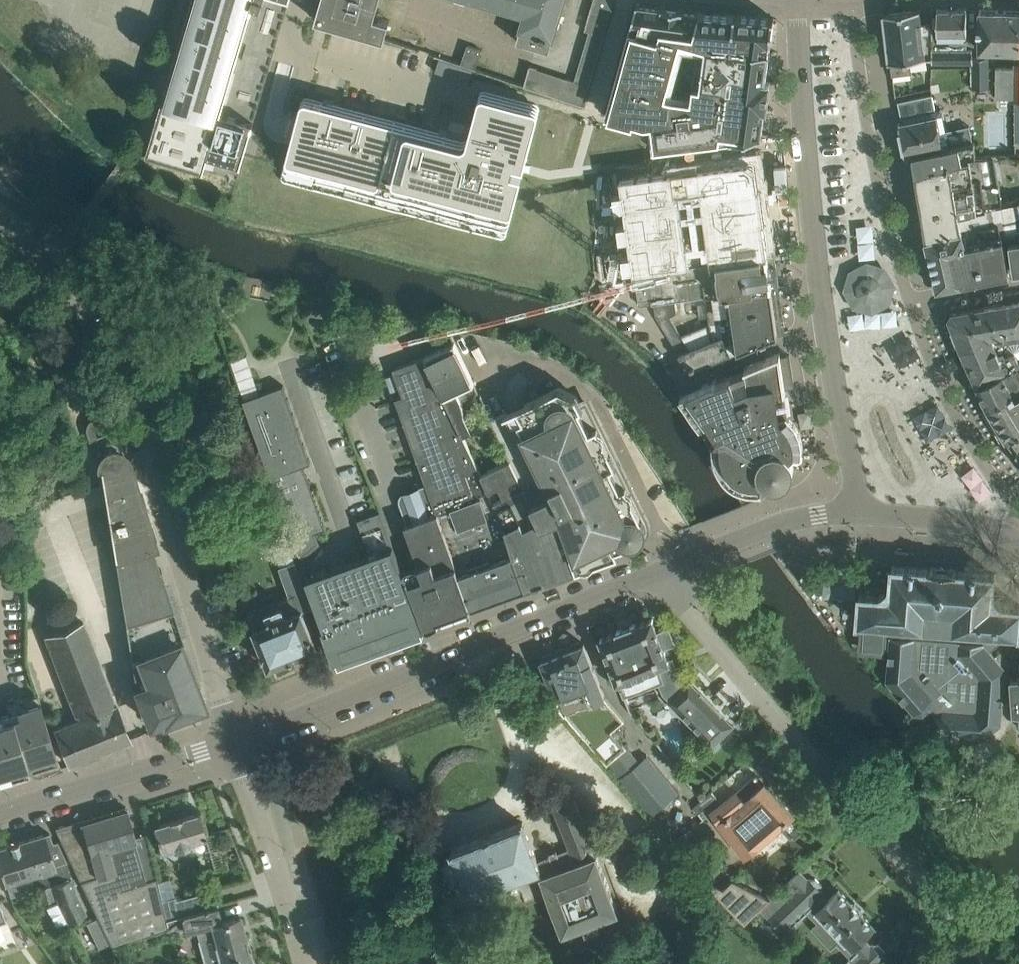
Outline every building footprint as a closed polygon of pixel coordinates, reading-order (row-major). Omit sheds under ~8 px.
[(290,0),(192,0),(147,152),(205,169),(209,155),(241,164),(254,121),(290,0)] [(315,19),(384,38),(390,20),(375,16),(379,0),(321,0),(315,19)] [(525,13),(517,40),(550,50),(564,0),(480,0),(525,13)] [(611,15),(615,0),(594,0),(591,9),(611,15)] [(741,14),(734,13),(732,13),(732,14),(721,13),(721,12),(719,12),(719,13),(717,13),(717,12),(715,12),(703,12),(703,11),(700,10),(685,8),(685,7),(680,7),(680,9),(667,7),(667,5),(663,4),(663,5),(658,4),(654,4),(654,3),(652,3),(652,4),(648,3),(648,2),(646,2),(646,3),(642,2),(642,1),(637,1),(604,112),(636,121),(648,120),(649,128),(650,128),(650,132),(651,147),(701,141),(701,142),(702,141),(716,140),(718,140),(724,139),(725,139),(733,138),(750,136),(750,135),(754,135),(755,136),(760,135),(760,132),(761,122),(762,122),(762,121),(761,121),(763,110),(764,111),(764,108),(765,108),(765,106),(764,106),(766,95),(767,95),(767,96),(767,93),(767,94),(766,94),(768,83),(769,83),(769,81),(765,81),(766,78),(765,78),(769,54),(770,50),(768,50),(769,41),(772,41),(773,36),(772,36),(773,22),(774,22),(775,17),(769,17),(760,16),(754,15),(754,16),(741,15),(741,14)] [(932,27),(929,28),(930,47),(967,46),(967,34),(968,9),(937,8),(937,15),(933,15),(933,27),(932,27)] [(604,35),(611,15),(591,9),(585,30),(589,31),(575,81),(530,66),(524,85),(584,105),(589,87),(604,35)] [(930,47),(929,28),(928,28),(928,30),(922,30),(920,9),(883,14),(889,62),(891,62),(892,74),(909,71),(908,61),(931,58),(931,63),(972,62),(971,58),(970,51),(967,51),(967,46),(930,47)] [(1016,10),(980,9),(979,49),(1015,50),(1018,50),(1018,34),(1018,10),(1016,10)] [(474,69),(475,69),(482,49),(468,44),(461,64),(474,69)] [(440,57),(435,71),(469,82),(474,69),(461,64),(440,57)] [(973,87),(989,87),(988,58),(971,58),(972,62),(973,75),(973,87)] [(1015,96),(1014,67),(996,66),(995,96),(1015,96)] [(936,110),(936,109),(933,94),(898,101),(902,117),(936,110)] [(291,144),(285,166),(499,223),(528,111),(479,98),(468,140),(466,149),(444,143),(432,140),(338,115),(330,113),(321,110),(323,102),(308,98),(306,98),(305,98),(304,99),(303,100),(302,101),(302,102),(299,112),(299,113),(298,117),(298,118),(291,143),(291,144)] [(940,132),(936,115),(899,122),(906,156),(912,154),(912,155),(944,148),(973,142),(969,126),(940,132)] [(979,156),(976,156),(975,141),(973,142),(944,148),(912,155),(915,175),(940,169),(980,159),(979,156)] [(620,177),(634,273),(767,255),(762,221),(764,220),(759,188),(758,189),(754,158),(620,177)] [(976,183),(983,181),(980,159),(940,169),(915,175),(922,217),(960,210),(960,208),(977,205),(976,183)] [(1000,185),(999,184),(984,186),(983,181),(976,183),(977,205),(978,214),(958,219),(960,234),(968,282),(1010,274),(1003,235),(1018,232),(1018,213),(1017,202),(1003,205),(1000,185)] [(927,242),(960,234),(958,219),(978,214),(977,205),(960,208),(960,210),(922,217),(926,240),(927,242)] [(875,232),(872,232),(873,214),(858,213),(857,253),(875,253),(875,232)] [(938,288),(968,282),(960,234),(927,242),(938,288)] [(1018,272),(1018,240),(1009,242),(1014,273),(1018,272)] [(654,303),(676,300),(697,297),(771,287),(767,255),(635,273),(639,299),(652,297),(653,303),(654,303)] [(889,293),(887,278),(875,269),(871,269),(870,267),(865,268),(865,270),(861,270),(851,282),(853,297),(864,306),(879,304),(889,293)] [(778,334),(771,287),(697,297),(700,317),(708,316),(710,332),(704,335),(700,329),(682,336),(670,317),(677,312),(676,300),(654,303),(656,315),(671,339),(688,365),(694,369),(778,334)] [(983,308),(988,339),(992,338),(994,342),(1018,338),(1018,302),(983,308)] [(962,351),(988,339),(983,308),(953,313),(949,318),(962,351)] [(940,473),(964,464),(915,332),(865,350),(879,388),(874,390),(897,453),(904,451),(898,435),(905,432),(912,452),(930,445),(940,473)] [(1018,363),(1018,338),(994,342),(992,338),(988,339),(962,351),(977,383),(1018,363)] [(457,343),(425,356),(462,436),(473,431),(465,414),(464,412),(464,410),(461,400),(480,392),(464,358),(457,343)] [(787,397),(786,387),(795,386),(790,354),(781,356),(781,352),(745,367),(746,370),(732,375),(717,380),(716,379),(681,394),(706,431),(787,397)] [(412,361),(393,368),(403,395),(396,398),(427,484),(404,492),(403,493),(402,494),(401,496),(400,498),(400,500),(408,523),(405,524),(438,614),(436,614),(439,621),(440,620),(439,618),(474,605),(489,599),(525,587),(506,529),(480,475),(478,469),(466,446),(462,436),(425,356),(412,361)] [(977,383),(988,408),(1014,393),(1017,399),(1018,398),(1018,363),(977,383)] [(284,386),(244,399),(284,513),(301,559),(320,543),(316,532),(326,528),(316,502),(303,465),(311,462),(284,386)] [(513,459),(480,475),(506,529),(525,587),(577,568),(619,553),(616,548),(637,540),(638,540),(638,539),(639,539),(640,539),(640,538),(641,538),(641,537),(642,537),(642,536),(643,536),(643,535),(643,534),(644,534),(644,533),(644,532),(645,532),(645,531),(645,530),(645,529),(645,528),(645,527),(645,526),(645,525),(645,524),(645,523),(644,522),(587,402),(581,404),(578,396),(560,387),(492,419),(513,459)] [(1017,399),(1014,393),(988,408),(1007,440),(1008,440),(1018,433),(1018,398),(1017,399)] [(791,414),(789,412),(787,397),(706,431),(709,435),(717,430),(722,438),(715,440),(714,440),(714,442),(713,445),(714,448),(714,451),(714,455),(715,457),(716,461),(718,465),(720,469),(722,471),(724,474),(726,477),(730,480),(734,483),(738,485),(741,487),(743,487),(748,489),(750,489),(753,490),(757,490),(762,490),(762,489),(760,489),(760,481),(764,478),(765,479),(767,480),(770,482),(771,482),(774,483),(776,483),(780,483),(783,482),(786,481),(788,479),(790,477),(791,475),(792,473),(793,472),(793,471),(794,469),(794,467),(794,465),(794,464),(794,462),(793,461),(792,458),(792,456),(790,455),(794,451),(801,452),(801,454),(802,454),(803,451),(803,448),(803,445),(803,442),(803,440),(802,437),(802,434),(801,432),(800,429),(799,426),(798,424),(796,420),(793,417),(791,414)] [(1008,440),(1018,454),(1018,433),(1008,440)] [(128,552),(154,544),(148,524),(143,526),(140,517),(145,516),(128,461),(128,459),(127,458),(126,457),(125,455),(123,454),(122,453),(121,453),(118,452),(115,451),(114,451),(112,451),(110,452),(108,453),(107,454),(105,455),(104,456),(103,457),(102,459),(101,460),(101,462),(101,463),(100,465),(100,466),(101,468),(119,581),(135,576),(128,552)] [(328,569),(307,576),(323,617),(326,625),(323,626),(328,640),(335,659),(346,654),(359,650),(428,625),(406,569),(403,570),(380,511),(358,519),(370,553),(328,569)] [(135,576),(119,581),(134,678),(138,688),(137,688),(150,722),(163,717),(164,719),(196,707),(200,697),(180,644),(184,642),(161,568),(160,568),(153,545),(154,545),(154,544),(128,552),(135,576)] [(290,595),(248,612),(269,666),(318,646),(303,609),(311,605),(294,561),(279,567),(290,595)] [(887,679),(915,712),(925,712),(925,711),(930,707),(936,714),(937,715),(936,724),(935,725),(942,732),(986,736),(1001,723),(1006,668),(990,650),(1004,639),(1005,633),(1018,634),(1018,606),(1003,604),(1000,603),(995,597),(994,594),(995,574),(957,571),(957,569),(931,567),(931,569),(893,566),(891,586),(889,588),(883,594),(880,595),(860,593),(858,621),(865,622),(863,648),(884,650),(884,648),(890,648),(887,679)] [(721,713),(702,693),(701,693),(690,681),(686,685),(680,679),(675,666),(670,668),(667,661),(669,661),(669,658),(668,659),(668,658),(664,647),(676,643),(669,627),(658,631),(654,620),(653,618),(651,619),(636,624),(635,623),(617,630),(618,632),(603,638),(603,637),(602,637),(601,638),(602,640),(617,679),(616,679),(617,681),(619,680),(624,695),(625,694),(623,689),(625,688),(624,683),(621,684),(620,679),(657,665),(663,679),(660,680),(665,692),(672,699),(670,701),(709,742),(712,745),(732,725),(732,724),(731,724),(722,715),(721,713)] [(130,740),(123,722),(83,621),(45,636),(77,719),(55,727),(62,746),(70,764),(130,740)] [(605,697),(592,662),(584,643),(541,660),(560,708),(651,814),(678,792),(647,755),(639,762),(612,730),(625,719),(606,697),(605,697)] [(19,773),(27,770),(28,772),(29,772),(31,773),(32,774),(34,775),(36,775),(37,776),(39,775),(41,775),(42,775),(61,767),(38,694),(6,704),(8,711),(1,714),(0,714),(0,778),(19,773)] [(760,844),(781,826),(794,814),(765,784),(746,802),(737,793),(713,812),(746,855),(760,844)] [(712,791),(694,807),(698,813),(717,797),(712,791)] [(593,856),(590,849),(594,848),(574,795),(553,803),(571,849),(538,861),(523,822),(452,849),(455,856),(445,859),(453,880),(463,876),(470,896),(539,869),(563,932),(584,924),(587,931),(600,926),(597,919),(618,911),(596,855),(593,856)] [(137,839),(133,828),(128,808),(56,830),(65,848),(112,944),(168,927),(166,917),(163,899),(158,877),(143,881),(134,852),(112,859),(112,857),(126,852),(124,843),(137,839)] [(199,812),(154,825),(162,854),(192,845),(190,840),(206,836),(199,812)] [(230,826),(217,829),(221,848),(234,845),(230,826)] [(50,832),(29,839),(40,873),(52,869),(56,882),(59,889),(55,891),(56,897),(58,902),(68,920),(69,922),(87,913),(76,892),(66,859),(64,860),(57,841),(53,843),(50,832)] [(0,847),(0,866),(1,868),(5,883),(7,883),(11,896),(12,895),(12,894),(32,888),(28,876),(40,873),(29,839),(22,841),(0,847)] [(800,870),(770,899),(760,908),(785,933),(813,906),(856,952),(844,963),(878,963),(885,957),(884,956),(885,951),(879,944),(874,946),(873,944),(871,946),(864,938),(875,928),(862,914),(860,912),(862,910),(855,902),(853,904),(851,902),(839,889),(828,900),(821,892),(822,891),(810,878),(808,879),(800,870)] [(760,908),(770,899),(733,880),(724,888),(717,885),(712,890),(745,923),(760,908)] [(56,882),(38,888),(42,902),(44,902),(56,897),(55,891),(59,889),(56,882)] [(181,913),(218,903),(214,889),(195,894),(176,899),(175,895),(163,899),(166,917),(181,913)] [(10,919),(1,901),(0,898),(0,923),(10,919)] [(58,902),(47,907),(56,926),(68,920),(58,902)] [(222,921),(218,903),(181,913),(166,917),(168,927),(169,930),(184,926),(186,931),(202,927),(205,937),(212,935),(215,947),(218,946),(221,958),(218,959),(218,960),(249,951),(240,916),(222,921)] [(249,951),(218,960),(219,961),(205,963),(253,963),(249,951)]
